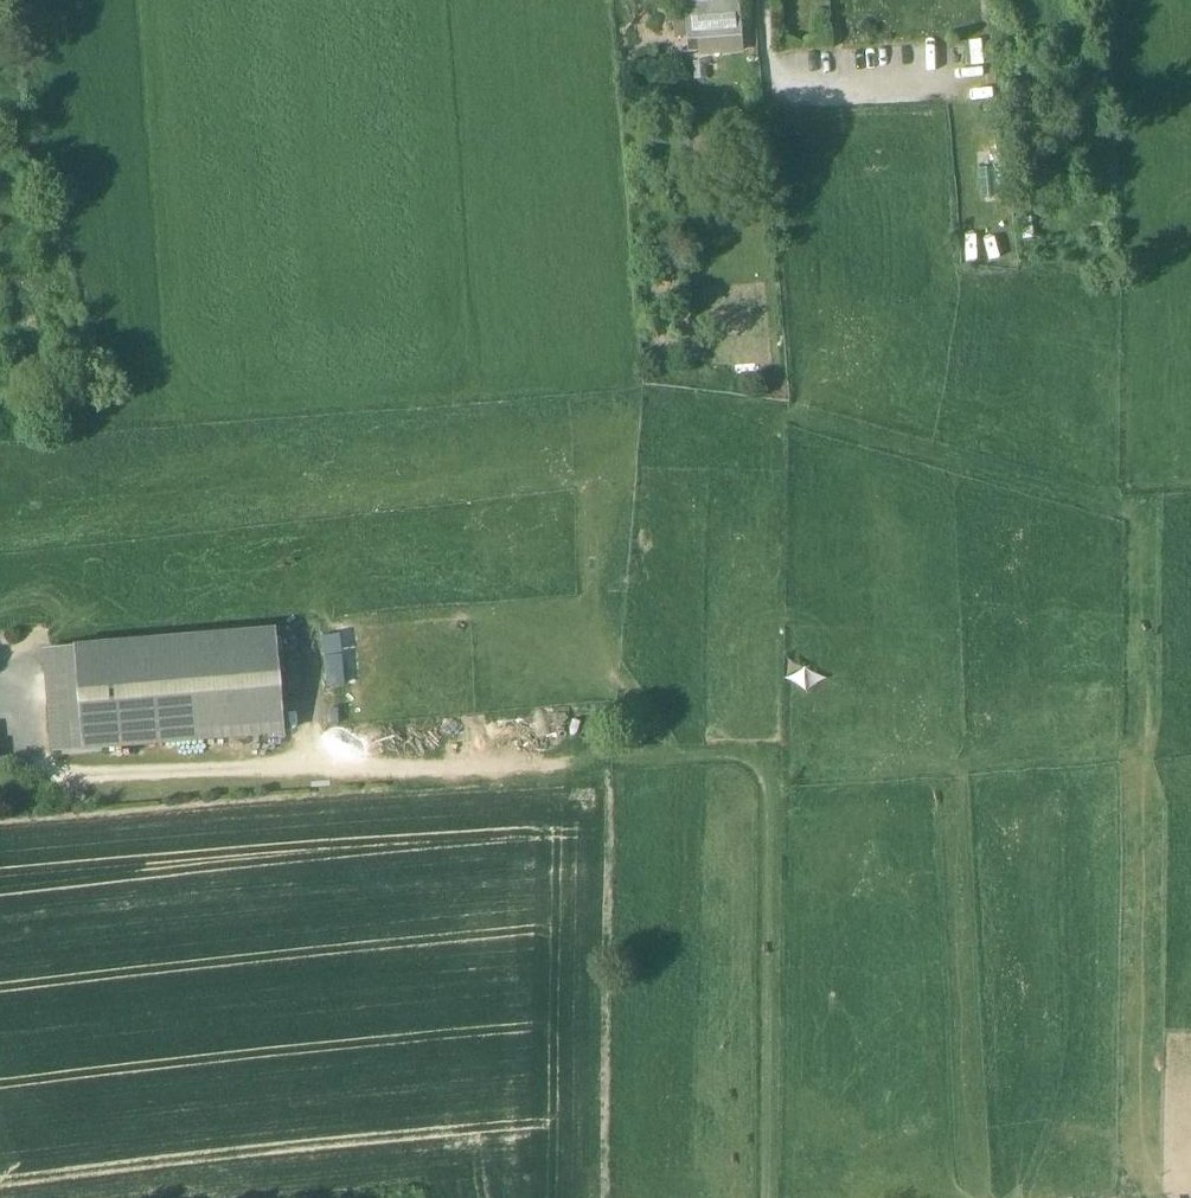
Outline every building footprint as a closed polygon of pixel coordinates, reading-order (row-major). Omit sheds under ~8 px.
[(689,41),(696,41),(743,37),(740,0),(685,0),(689,41)] [(696,41),(689,41),(690,53),(697,52),(696,41)] [(1000,192),(1014,191),(1011,145),(997,145),(1000,192)] [(276,631),(48,650),(56,752),(284,733),(276,631)] [(345,633),(328,634),(331,685),(347,684),(345,633)]
